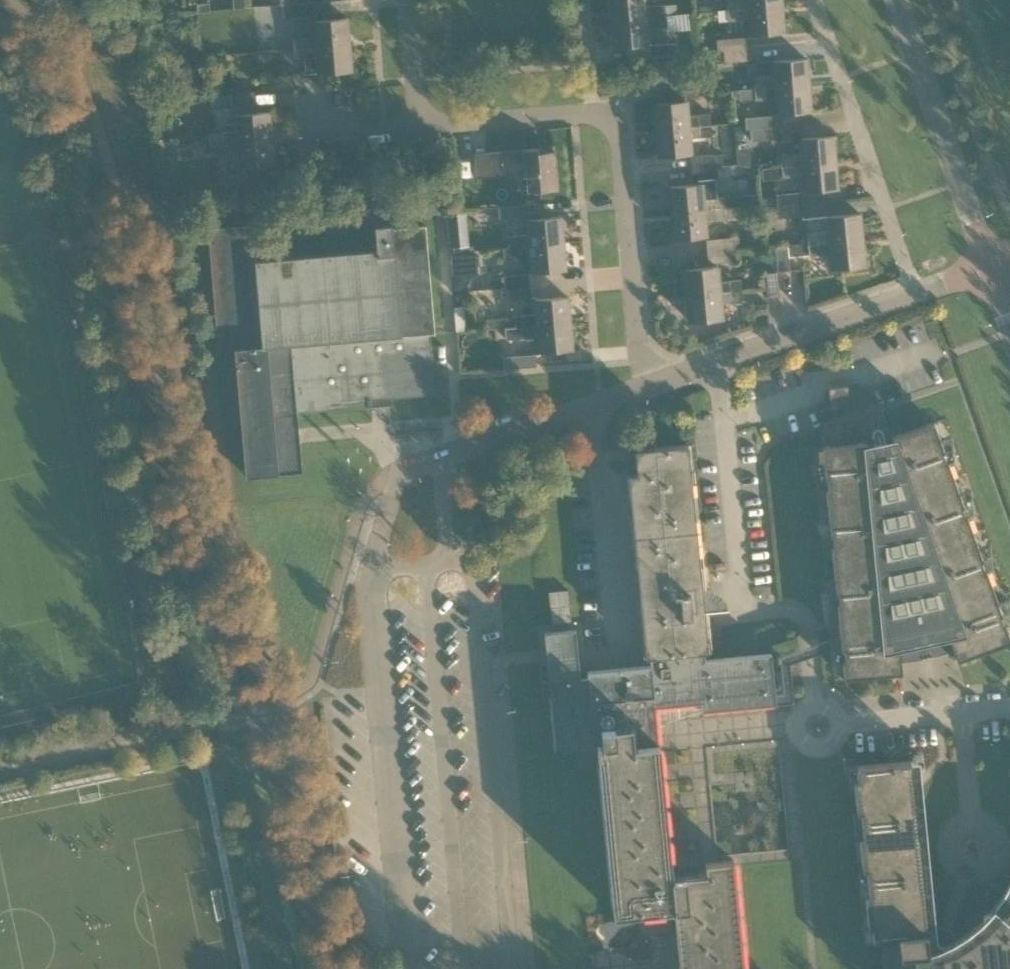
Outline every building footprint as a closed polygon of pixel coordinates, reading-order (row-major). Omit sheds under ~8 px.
[(613,20),(666,16),(665,5),(642,7),(641,0),(611,0),(613,20)] [(727,11),(780,6),(780,0),(726,0),(727,11)] [(289,4),(290,17),(315,14),(313,2),(289,4)] [(780,6),(727,11),(728,22),(750,20),(751,34),(782,32),(780,6)] [(667,27),(666,16),(613,20),(615,47),(645,44),(644,29),(667,27)] [(293,39),(294,48),(347,43),(345,18),(314,20),(315,37),(293,39)] [(716,40),(716,52),(723,51),(748,49),(747,38),(716,40)] [(347,43),(294,48),(295,58),(304,57),(305,74),(349,70),(347,43)] [(650,45),(651,57),(675,55),(674,43),(650,45)] [(749,61),(748,49),(723,51),(724,63),(749,61)] [(753,78),(754,89),(808,85),(806,59),(773,61),(774,77),(753,78)] [(683,86),(684,97),(709,95),(708,83),(683,86)] [(810,111),(808,85),(754,89),(755,101),(777,99),(778,114),(810,111)] [(214,95),(215,108),(238,106),(237,93),(214,95)] [(653,104),(655,131),(711,126),(710,114),(687,116),(686,101),(653,104)] [(207,133),(208,142),(270,137),(268,111),(236,114),(237,130),(207,133)] [(745,130),(750,129),(774,127),(774,116),(744,118),(744,121),(745,130)] [(736,130),(745,130),(744,121),(735,121),(736,130)] [(711,136),(711,126),(655,131),(657,157),(690,154),(689,138),(711,136)] [(775,138),(774,127),(750,129),(751,140),(775,138)] [(270,137),(208,142),(209,152),(239,150),(241,167),(273,164),(270,137)] [(780,155),(781,166),(836,161),(834,137),(801,139),(802,154),(780,155)] [(526,176),(527,191),(556,189),(553,152),(537,154),(536,148),(521,150),(523,176),(526,176)] [(474,153),(476,177),(496,176),(496,175),(491,176),(490,166),(501,165),(500,151),(474,153)] [(691,169),(716,167),(722,166),(721,155),(690,157),(691,169)] [(782,177),(804,176),(805,191),(838,188),(836,161),(781,166),(782,177)] [(669,188),(671,213),(725,209),(724,197),(716,197),(715,179),(717,179),(716,167),(691,169),(692,181),(696,180),(697,185),(669,188)] [(217,176),(218,189),(243,187),(242,174),(217,176)] [(777,195),(778,206),(801,204),(800,193),(777,195)] [(765,207),(778,206),(777,195),(764,195),(765,207)] [(725,209),(736,208),(735,196),(724,197),(725,209)] [(757,206),(756,196),(744,197),(745,207),(757,206)] [(801,204),(778,206),(779,218),(802,216),(801,204)] [(498,207),(499,218),(523,216),(522,205),(498,207)] [(725,209),(671,213),(674,238),(705,236),(704,221),(741,218),(740,207),(736,208),(725,209)] [(809,234),(810,245),(861,241),(859,214),(828,217),(829,232),(809,234)] [(507,236),(508,247),(561,242),(559,216),(527,219),(529,234),(507,236)] [(370,406),(371,406),(379,405),(390,405),(389,399),(435,395),(429,334),(434,333),(424,226),(391,229),(391,225),(374,226),(376,251),(254,261),(251,225),(207,229),(218,353),(234,352),(245,478),(301,473),(296,413),(367,407),(367,408),(370,407),(370,406)] [(449,232),(451,248),(467,246),(465,231),(449,232)] [(706,240),(707,252),(731,250),(735,250),(734,238),(706,240)] [(861,241),(810,245),(807,245),(808,255),(808,256),(831,254),(832,268),(863,266),(861,241)] [(561,242),(508,247),(502,247),(503,259),(531,257),(532,272),(564,269),(561,242)] [(793,246),(794,256),(808,255),(807,245),(793,246)] [(787,247),(775,248),(777,272),(789,271),(787,247)] [(732,261),(731,250),(707,252),(708,263),(732,261)] [(477,263),(476,251),(452,253),(454,277),(466,276),(465,264),(477,263)] [(685,270),(687,297),(740,292),(740,281),(717,283),(716,267),(685,270)] [(768,298),(779,297),(777,272),(766,273),(768,298)] [(528,274),(504,276),(505,287),(530,285),(528,274)] [(505,287),(500,287),(501,299),(531,296),(530,285),(505,287)] [(741,303),(740,292),(687,297),(689,322),(720,319),(719,305),(741,303)] [(567,296),(534,299),(536,314),(514,316),(514,317),(505,317),(506,327),(515,326),(569,322),(567,296)] [(757,315),(766,314),(765,303),(756,304),(757,315)] [(539,352),(572,349),(569,322),(515,326),(506,327),(505,327),(506,339),(537,336),(539,352)] [(503,357),(504,368),(536,366),(535,354),(503,357)] [(848,386),(828,388),(830,408),(850,406),(848,386)] [(822,446),(837,605),(840,637),(840,638),(841,648),(844,678),(902,673),(900,658),(918,655),(935,651),(952,646),(957,660),(1009,641),(1009,638),(934,422),(891,437),(894,445),(867,451),(866,442),(822,446)] [(540,664),(543,697),(551,696),(556,750),(597,746),(599,768),(613,914),(674,908),(680,968),(744,968),(734,860),(705,863),(706,873),(672,877),(659,743),(658,743),(655,707),(700,702),(701,711),(776,704),(794,702),(790,663),(810,656),(830,649),(841,648),(840,638),(828,639),(809,646),(779,657),(783,693),(775,694),(771,653),(705,660),(704,650),(708,650),(704,613),(728,610),(727,606),(725,602),(722,598),(719,595),(715,592),(711,591),(702,589),(688,442),(633,448),(634,461),(635,472),(628,473),(645,645),(646,656),(650,655),(651,665),(580,672),(576,630),(545,633),(548,663),(540,664)] [(486,528),(510,525),(508,507),(484,510),(486,528)] [(552,624),(572,622),(568,590),(549,592),(552,624)] [(1002,908),(988,923),(973,937),(955,948),(948,936),(939,932),(934,932),(926,933),(910,760),(856,765),(857,778),(854,779),(868,927),(872,926),(873,939),(897,937),(900,968),(1009,968),(1009,895),(1002,908)]
